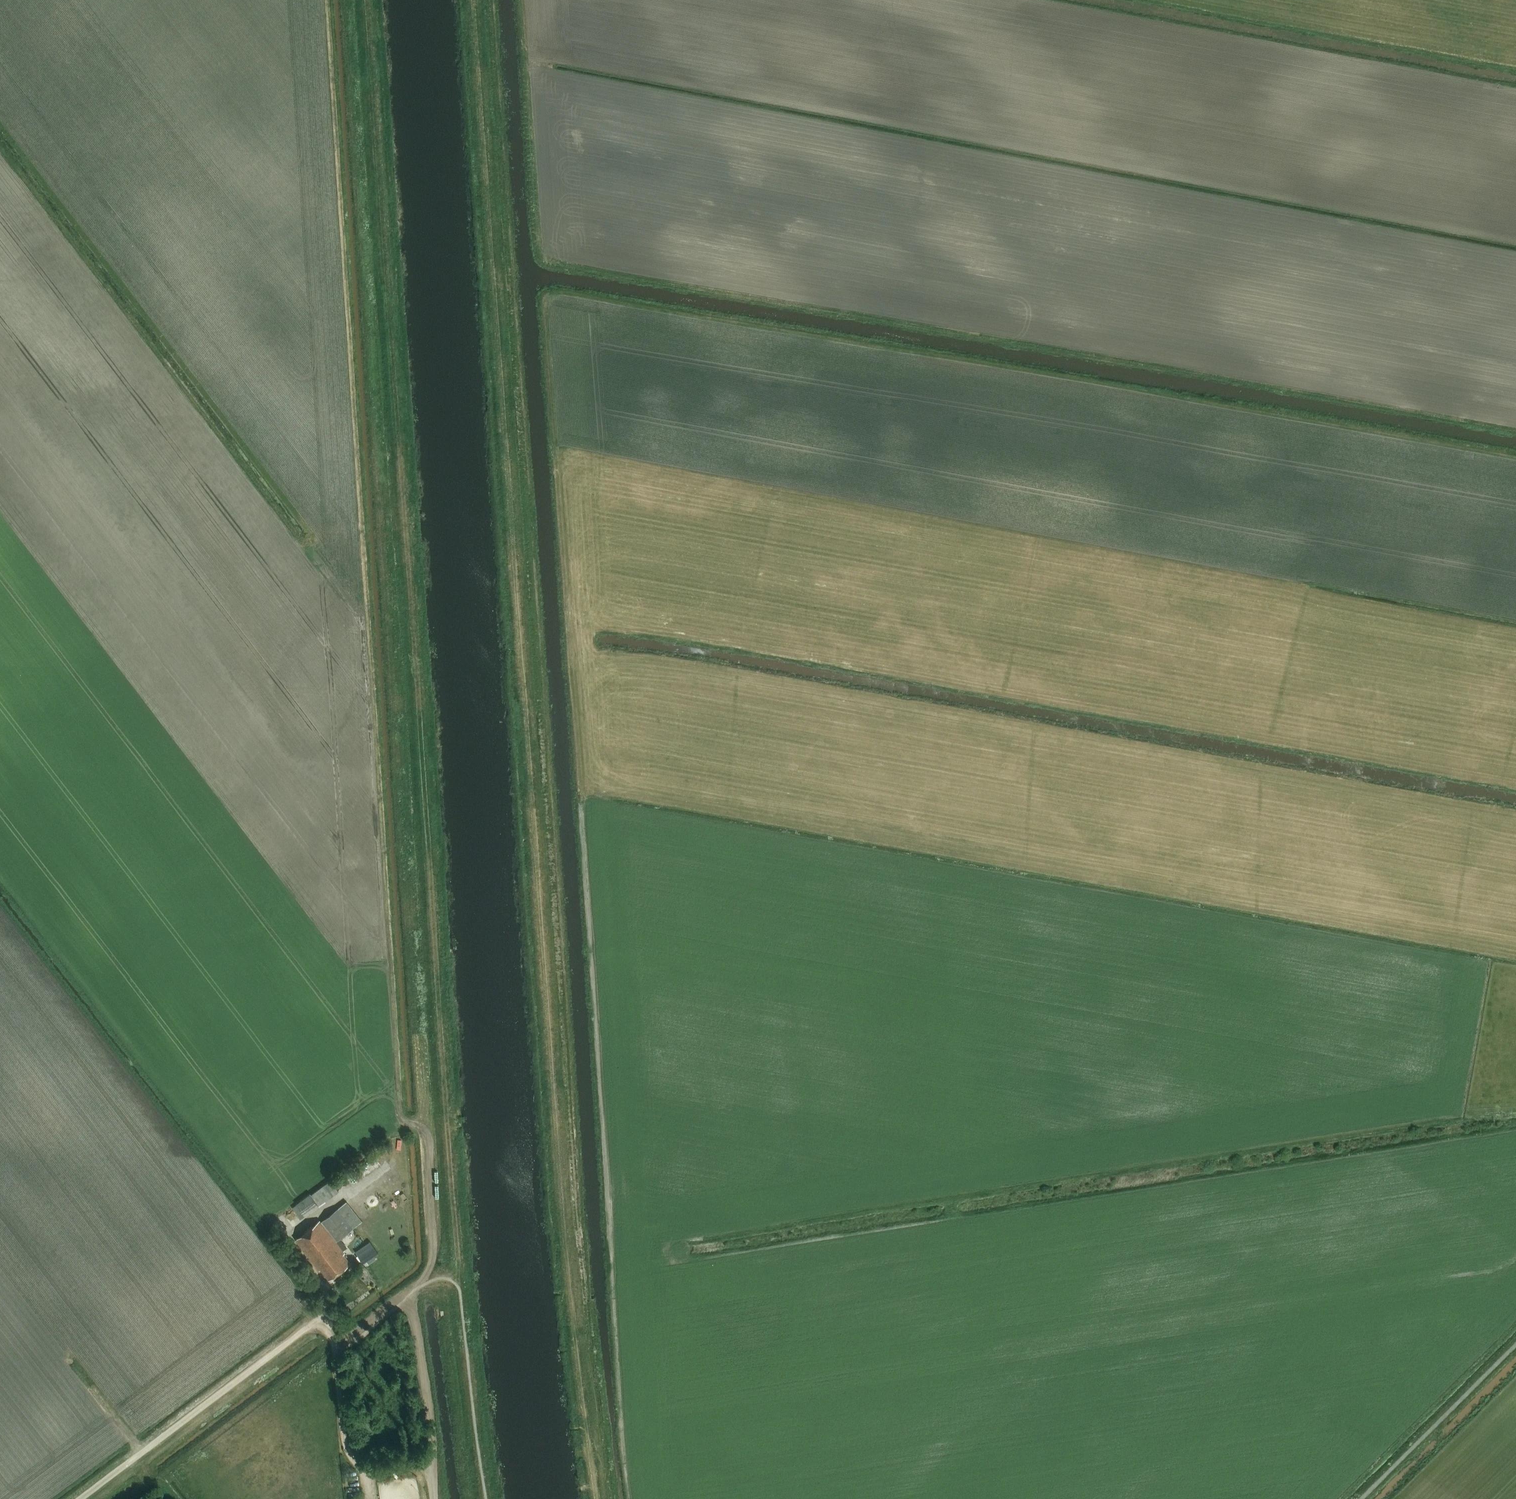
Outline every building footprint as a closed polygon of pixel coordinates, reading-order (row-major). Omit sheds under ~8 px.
[(338,1191),(330,1180),(310,1195),(309,1193),(296,1204),(305,1216),(318,1206),(338,1191)] [(352,1228),(337,1209),(320,1222),(319,1221),(295,1239),(319,1270),(320,1269),(328,1279),(350,1263),(343,1254),(344,1254),(343,1251),(347,1248),(340,1238),(352,1228)] [(378,1253),(370,1241),(355,1251),(363,1263),(378,1253)] [(389,1255),(383,1258),(388,1266),(393,1263),(389,1255)]
